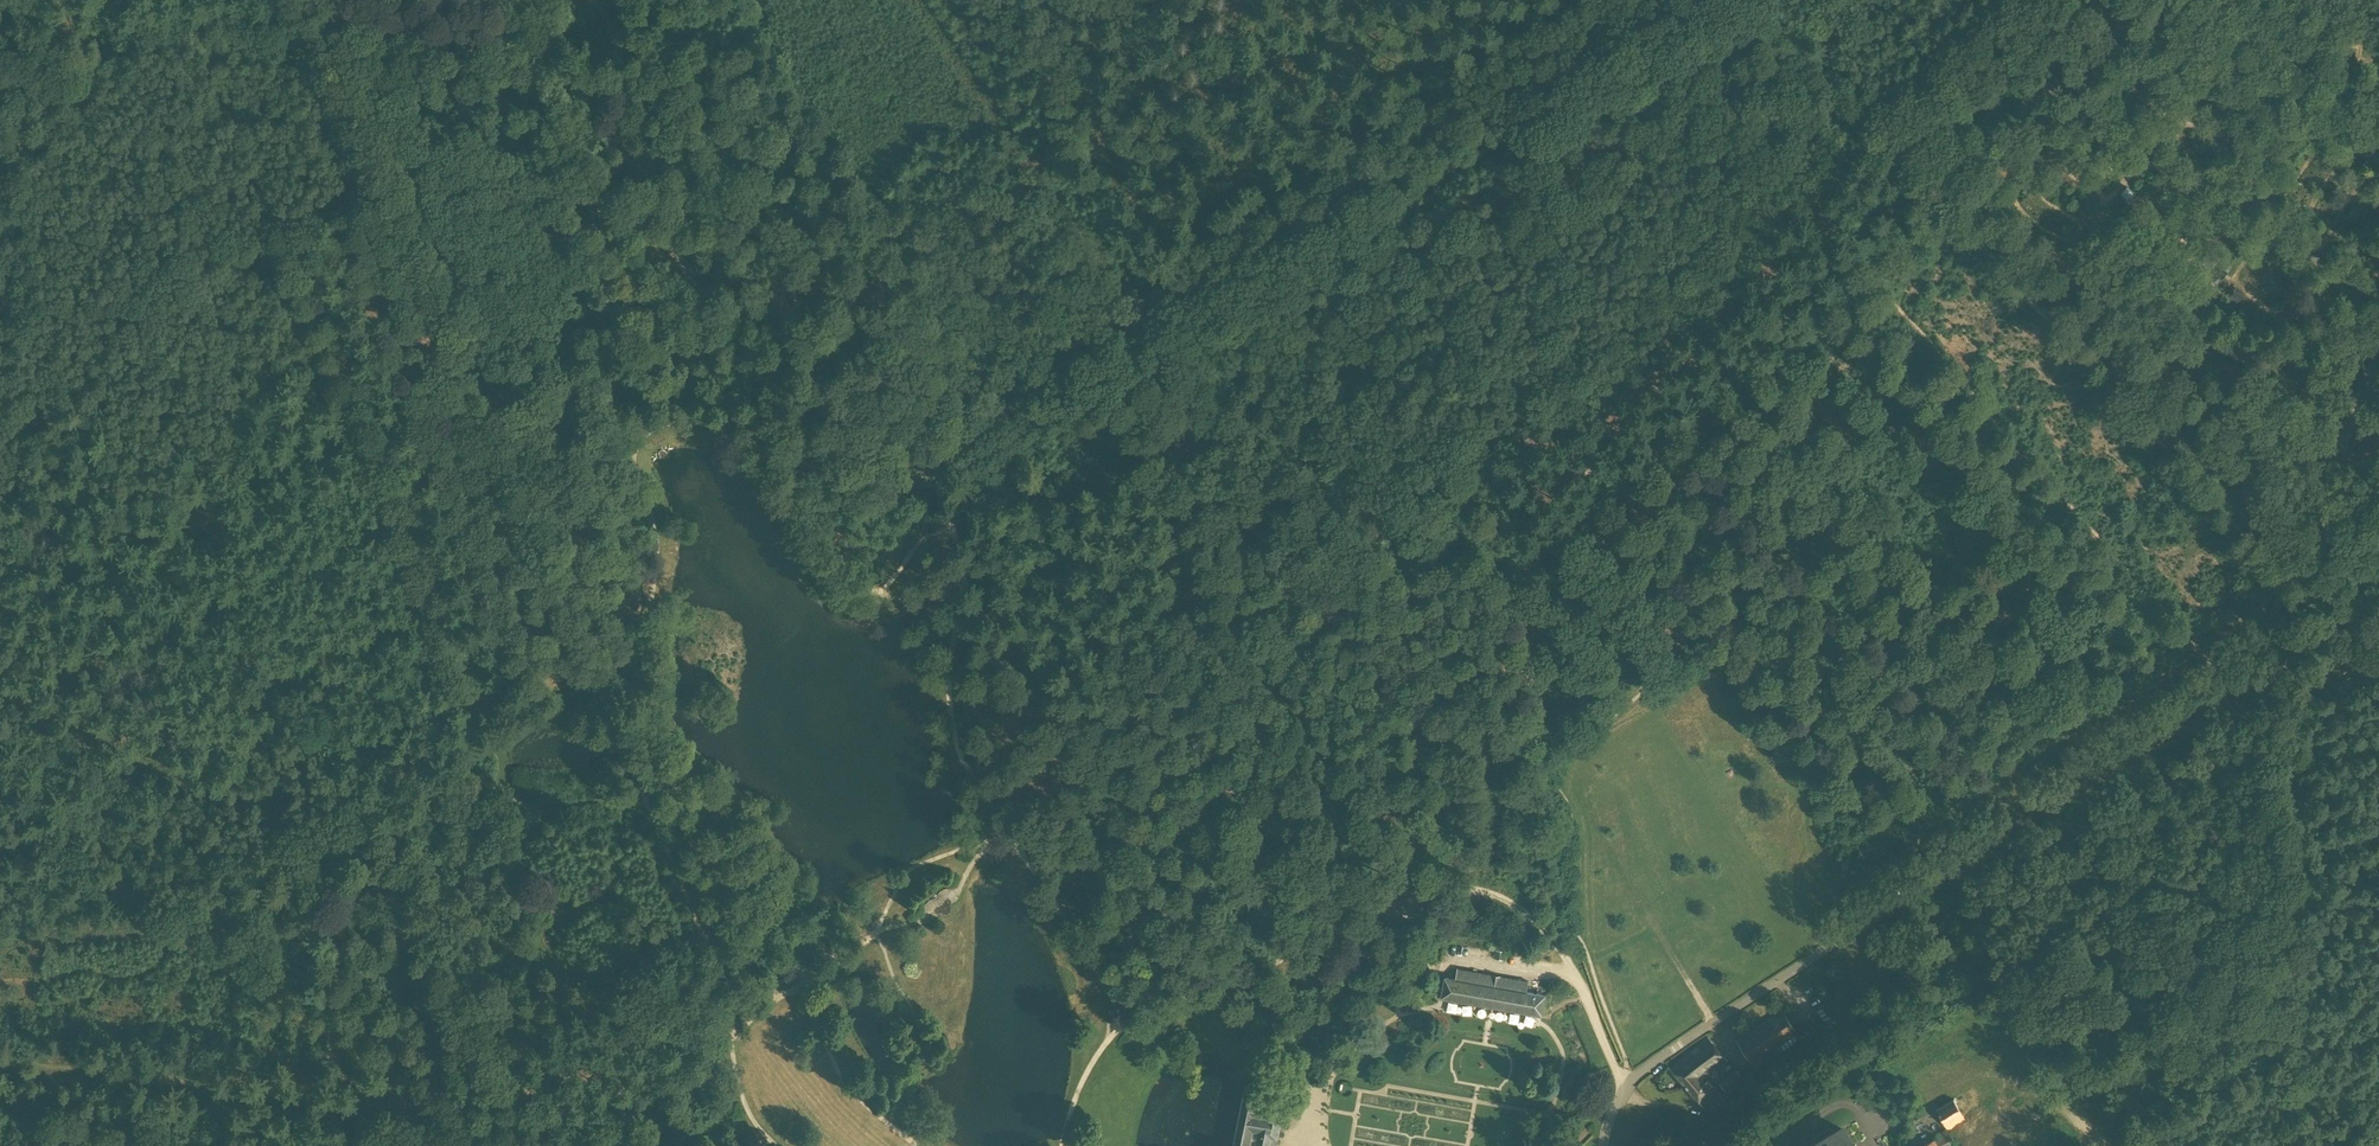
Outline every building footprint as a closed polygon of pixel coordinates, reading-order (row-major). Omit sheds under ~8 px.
[(1496,958),(1503,959),(1504,951),(1497,950),(1496,958)] [(1542,1013),(1545,993),(1531,990),(1532,981),(1463,969),(1462,974),(1459,973),(1458,977),(1445,976),(1442,995),(1542,1013)] [(1446,1001),(1446,1009),(1454,1009),(1454,1001),(1446,1001)] [(1783,1009),(1738,1039),(1754,1064),(1800,1034),(1783,1009)] [(1687,1054),(1706,1077),(1727,1060),(1708,1037),(1687,1054)] [(1685,1084),(1704,1107),(1719,1094),(1708,1080),(1703,1084),(1701,1081),(1706,1077),(1687,1054),(1671,1067),(1685,1084)] [(1726,1091),(1735,1084),(1743,1077),(1736,1069),(1719,1083),(1726,1091)] [(1287,1092),(1273,1089),(1246,1083),(1233,1145),(1270,1145),(1272,1136),(1278,1137),(1284,1109),(1287,1092)] [(1735,1084),(1726,1091),(1720,1096),(1727,1104),(1741,1091),(1735,1084)] [(1982,1105),(1973,1088),(1953,1099),(1936,1109),(1946,1127),(1963,1117),(1982,1105)] [(1855,1144),(1853,1145),(1843,1129),(1813,1145),(1856,1145),(1855,1144)]
